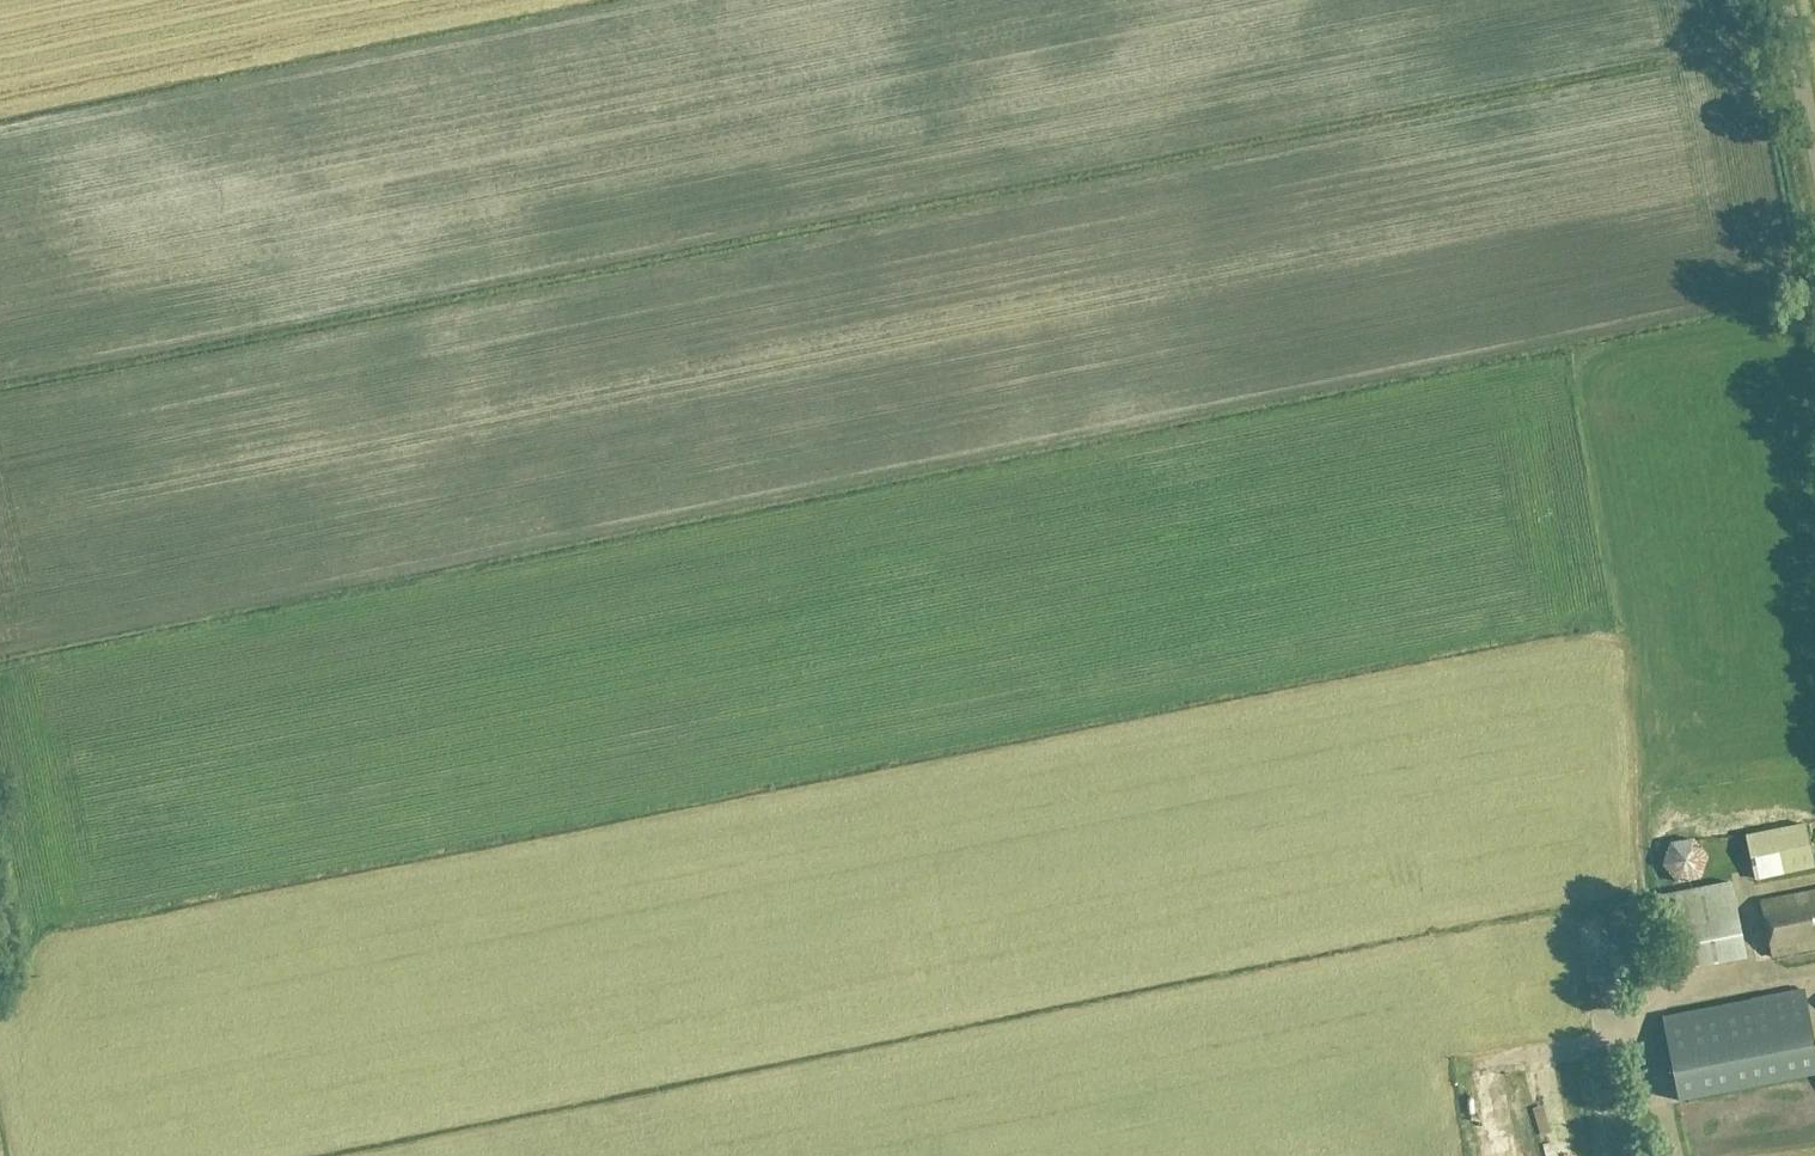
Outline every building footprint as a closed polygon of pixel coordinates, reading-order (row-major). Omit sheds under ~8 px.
[(1694,849),(1672,856),(1679,880),(1702,872),(1694,849)] [(1736,908),(1731,882),(1657,896),(1671,970),(1745,956),(1736,908)] [(1814,946),(1814,902),(1767,912),(1776,954),(1814,946)] [(1814,1074),(1814,1057),(1802,990),(1661,1017),(1678,1101),(1814,1074)]
